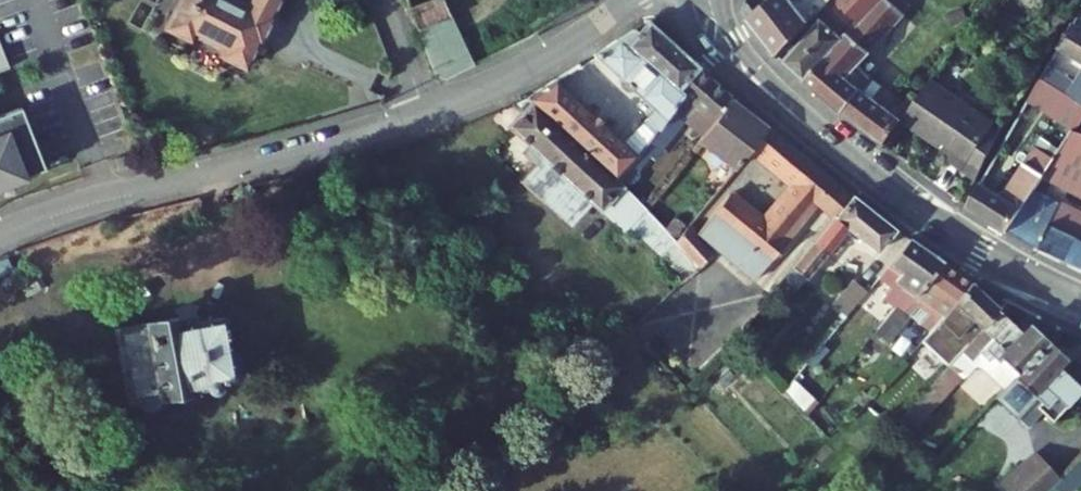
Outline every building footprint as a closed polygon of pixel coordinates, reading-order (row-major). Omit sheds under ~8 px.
[(280,0),(249,0),(247,4),(239,0),(181,0),(167,27),(191,39),(195,33),(225,49),(222,55),(246,67),(259,41),(252,37),(265,12),(272,15),(280,0)] [(409,6),(435,74),(446,80),(475,65),(444,0),(427,0),(409,6)] [(748,18),(779,57),(816,16),(832,0),(799,0),(795,3),(793,0),(771,0),(755,13),(748,18)] [(783,62),(806,80),(858,23),(838,2),(836,0),(832,0),(816,16),(821,19),(783,62)] [(806,80),(844,113),(870,80),(857,68),(860,65),(903,19),(881,0),(879,0),(858,23),(806,80)] [(838,2),(858,23),(879,0),(840,0),(838,2)] [(750,6),(743,12),(748,18),(755,13),(750,6)] [(261,42),(274,16),(272,15),(265,12),(252,37),(259,41),(261,42)] [(1054,24),(1062,29),(1066,22),(1058,18),(1054,24)] [(657,108),(666,116),(682,93),(677,89),(698,66),(649,22),(638,34),(633,30),(597,53),(622,76),(622,84),(629,90),(638,90),(657,108)] [(1074,24),(1059,47),(1080,61),(1080,28),(1074,24)] [(8,64),(0,45),(0,68),(8,64)] [(860,65),(857,68),(870,80),(872,77),(860,65)] [(685,121),(703,136),(731,99),(733,96),(698,66),(677,89),(682,93),(666,116),(655,131),(644,148),(651,154),(661,142),(665,146),(685,121)] [(1048,66),(1041,78),(1048,82),(1056,71),(1048,66)] [(1080,103),(1080,86),(1056,71),(1048,82),(1080,103)] [(870,80),(844,113),(886,145),(903,120),(912,108),(872,77),(870,80)] [(1027,102),(1073,130),(1077,131),(1080,124),(1080,103),(1048,82),(1041,78),(1027,102)] [(557,79),(528,97),(618,179),(634,160),(639,155),(644,148),(655,131),(643,122),(623,141),(557,79)] [(912,108),(903,120),(945,147),(953,153),(950,158),(979,176),(1000,132),(992,127),(996,122),(931,79),(912,108)] [(618,179),(528,97),(511,105),(522,114),(511,126),(532,145),(528,149),(528,154),(540,166),(525,182),(548,203),(568,181),(592,204),(624,233),(630,227),(646,208),(626,186),(618,179)] [(700,140),(736,168),(752,149),(768,128),(731,99),(703,136),(700,140)] [(48,167),(23,107),(0,116),(0,186),(48,167)] [(657,108),(643,122),(655,131),(666,116),(657,108)] [(783,138),(769,127),(768,128),(752,149),(765,160),(783,138)] [(1043,175),(1080,195),(1080,133),(1077,131),(1073,130),(1055,157),(1043,175)] [(697,232),(754,279),(818,204),(834,218),(852,196),(783,138),(765,160),(795,185),(764,222),(729,193),(697,232)] [(982,182),(968,207),(1008,230),(1035,189),(1043,175),(1055,157),(1035,145),(1002,195),(982,182)] [(942,152),(950,158),(953,153),(945,147),(942,152)] [(639,155),(634,160),(642,166),(651,154),(644,148),(639,155)] [(634,160),(618,179),(626,186),(642,166),(634,160)] [(592,204),(568,181),(548,203),(572,226),(592,204)] [(1008,230),(1037,249),(1080,270),(1080,211),(1035,189),(1008,230)] [(834,218),(778,285),(791,297),(817,264),(823,269),(844,243),(842,235),(848,228),(877,252),(895,229),(853,195),(852,196),(834,218)] [(646,208),(630,227),(685,279),(698,267),(679,244),(676,241),(665,229),(653,216),(646,208)] [(675,216),(665,229),(676,241),(689,226),(675,216)] [(676,241),(679,244),(698,267),(712,255),(689,226),(676,241)] [(889,264),(879,276),(898,290),(902,285),(916,295),(943,261),(910,238),(889,264)] [(13,270),(6,255),(0,258),(0,277),(13,270)] [(905,309),(911,314),(930,331),(972,281),(943,261),(916,295),(905,309)] [(846,316),(867,292),(853,280),(832,304),(846,316)] [(930,331),(922,340),(948,365),(1000,308),(972,281),(930,331)] [(858,353),(855,357),(864,362),(870,354),(867,351),(880,334),(890,342),(911,314),(905,309),(898,303),(880,325),(858,352),(858,353)] [(948,365),(902,414),(911,423),(959,371),(964,375),(975,364),(983,366),(1005,387),(1047,342),(1060,328),(1043,319),(1033,329),(1030,326),(1024,332),(1017,325),(1000,308),(948,365)] [(869,316),(847,344),(858,352),(880,325),(869,316)] [(232,353),(226,317),(185,324),(170,327),(169,320),(119,328),(133,401),(139,399),(141,406),(149,411),(161,409),(166,401),(166,400),(200,393),(200,392),(209,390),(213,392),(216,391),(219,390),(221,387),(222,384),(222,382),(221,381),(223,381),(237,378),(236,373),(240,372),(244,366),(242,356),(236,352),(232,353)] [(184,317),(169,320),(170,327),(185,324),(184,317)] [(1022,319),(1017,325),(1024,332),(1030,326),(1022,319)] [(996,397),(1028,426),(1042,411),(1053,421),(1080,391),(1080,385),(1059,365),(1065,359),(1047,342),(1005,387),(996,397)] [(964,375),(959,371),(911,423),(916,427),(964,375)] [(878,391),(850,421),(867,436),(894,407),(878,391)] [(1001,482),(1010,490),(1047,490),(1054,485),(1059,480),(1034,452),(1001,482)] [(1054,485),(1060,490),(1071,490),(1080,482),(1080,460),(1059,480),(1054,485)]
